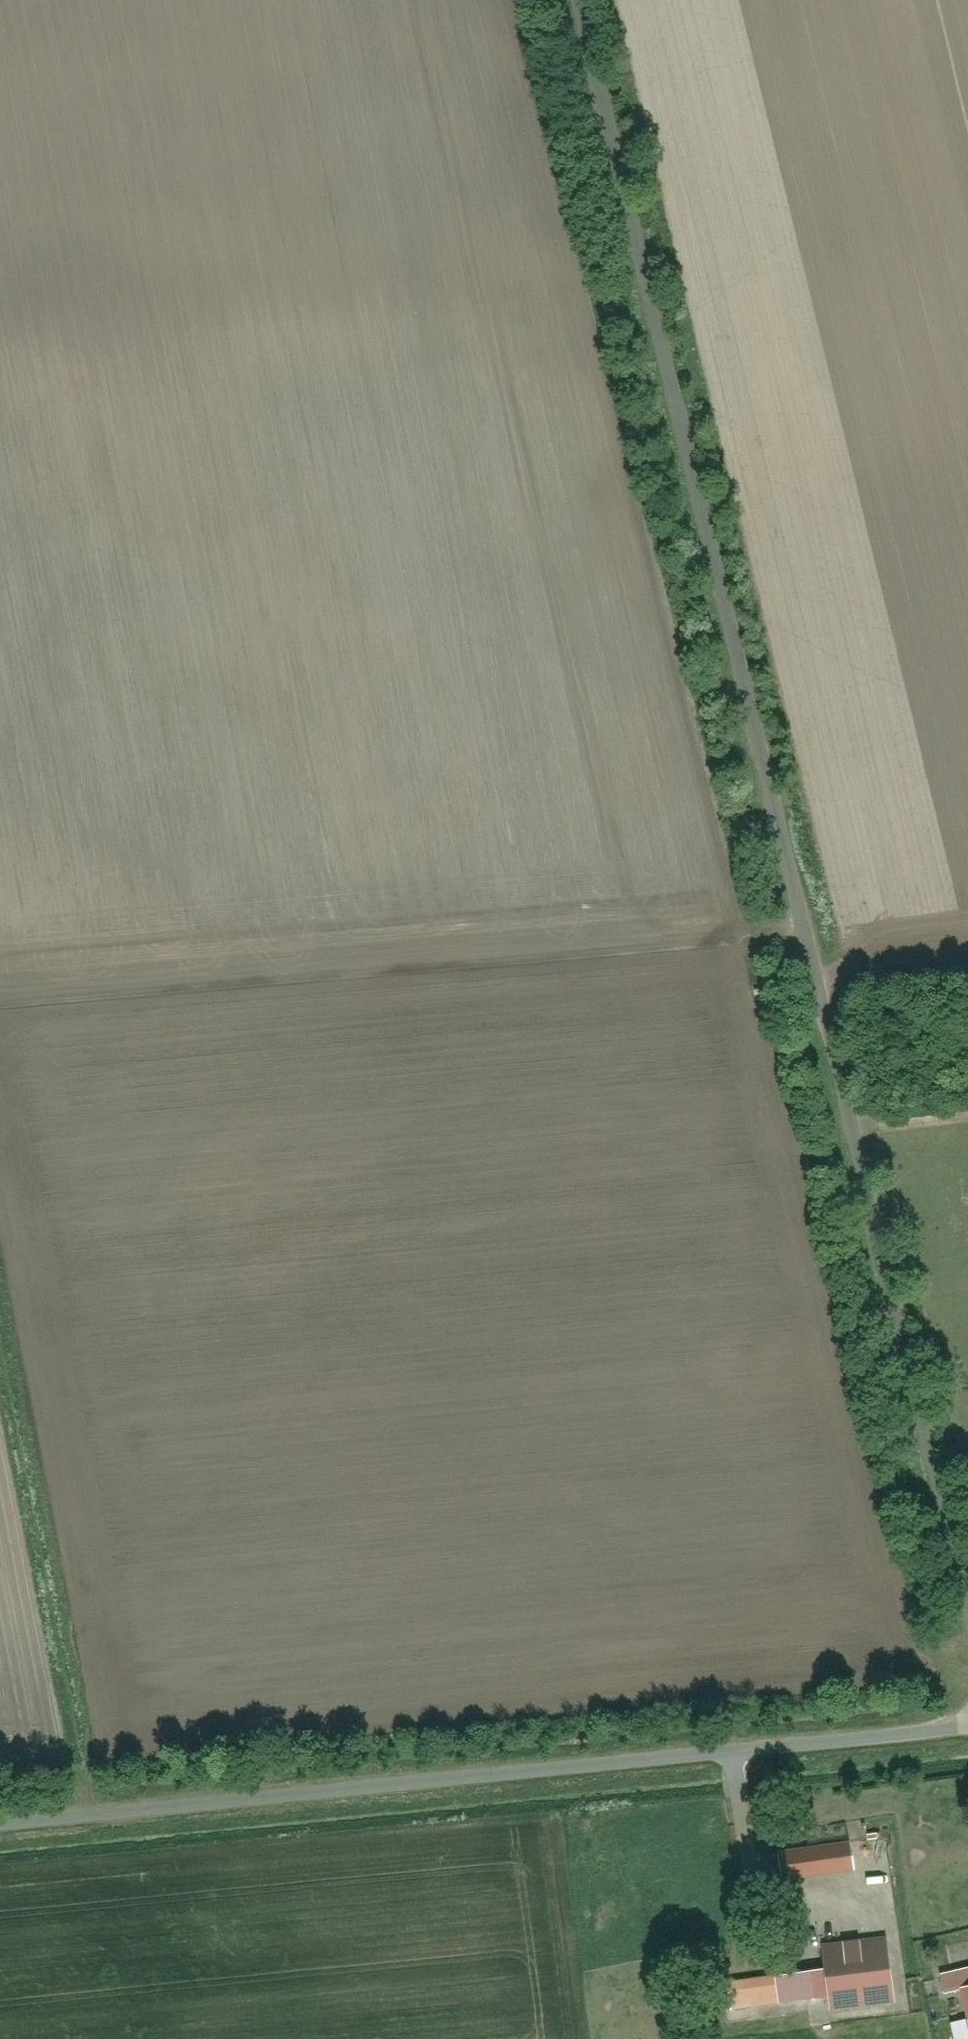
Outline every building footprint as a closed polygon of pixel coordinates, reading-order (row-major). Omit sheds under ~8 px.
[(777,1851),(780,1883),(852,1874),(849,1843),(777,1851)] [(820,1946),(826,2008),(890,2001),(884,1940),(820,1946)] [(734,1976),(736,2012),(811,2006),(808,1970),(734,1976)]
